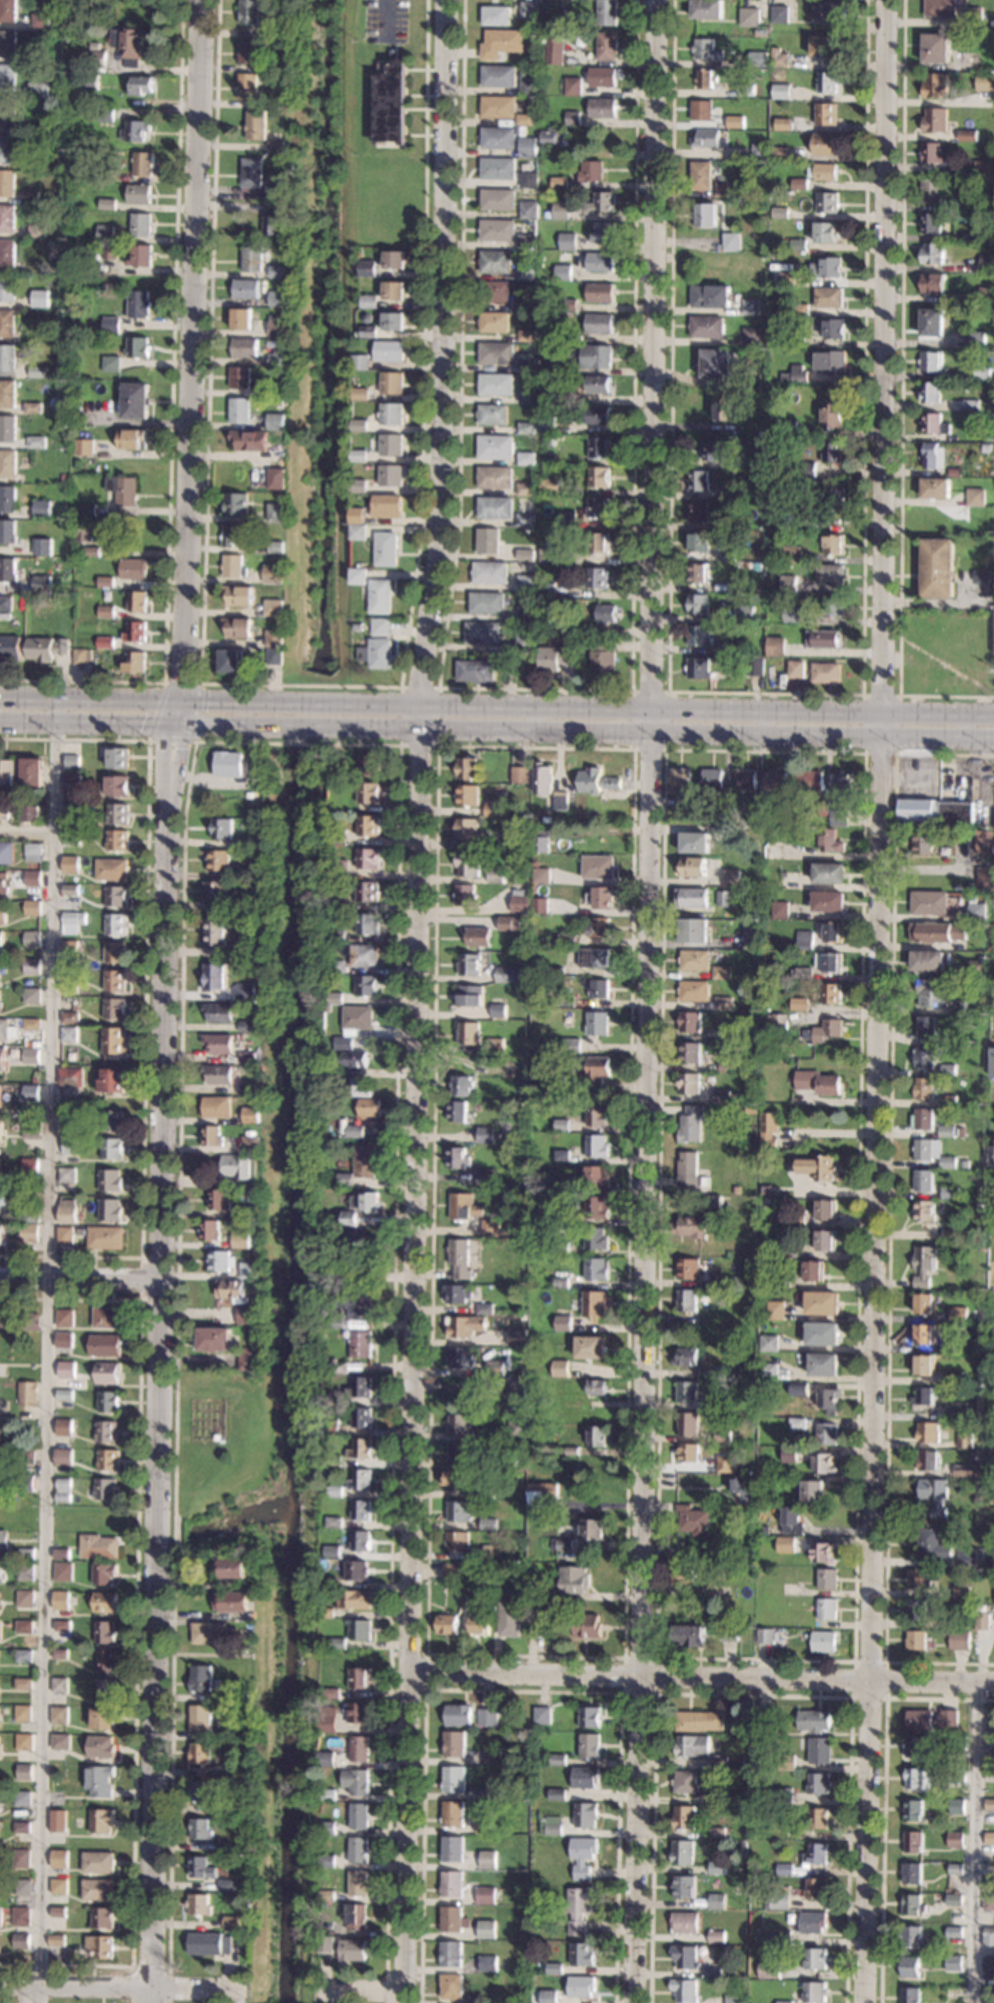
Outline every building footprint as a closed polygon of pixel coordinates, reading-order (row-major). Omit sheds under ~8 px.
[(16,22),(0,22),(0,0),(17,0),(16,22)] [(241,24),(242,0),(260,0),(259,25),(241,24)] [(598,25),(598,0),(617,0),(617,26),(598,25)] [(693,18),(693,0),(723,0),(723,19),(693,18)] [(925,16),(925,0),(956,0),(956,16),(925,16)] [(538,2),(538,19),(521,19),(521,1),(538,2)] [(845,21),(815,21),(816,1),(846,1),(845,21)] [(557,18),(542,18),(542,2),(544,2),(557,2),(557,18)] [(789,6),(788,23),(771,22),(772,6),(789,6)] [(509,26),(483,25),(483,7),(510,7),(509,26)] [(760,9),(759,27),(740,26),(740,8),(760,9)] [(981,26),(964,26),(964,8),(981,8),(981,26)] [(51,28),(33,27),(33,13),(51,14),(51,28)] [(141,30),(141,33),(142,33),(141,59),(138,59),(137,67),(123,67),(123,47),(112,47),(113,29),(141,30)] [(768,30),(767,37),(756,36),(756,29),(768,30)] [(523,52),(500,52),(500,60),(482,60),(482,43),(486,43),(486,30),(523,30),(523,52)] [(16,57),(0,57),(0,31),(16,31),(16,57)] [(617,60),(598,60),(598,32),(617,32),(617,60)] [(949,35),(948,63),(923,62),(924,35),(949,35)] [(842,57),(812,56),(813,36),(842,37),(842,57)] [(565,39),(563,64),(545,63),(547,37),(565,39)] [(258,64),(239,63),(239,39),(259,39),(258,64)] [(713,50),(724,50),(724,59),(695,59),(695,52),(693,52),(693,46),(695,46),(695,39),(714,40),(713,50)] [(781,54),(788,54),(788,67),(772,67),(772,48),(781,48),(781,54)] [(106,51),(105,67),(86,66),(87,51),(106,51)] [(767,52),(767,67),(749,66),(749,52),(767,52)] [(406,145),(400,145),(400,142),(381,142),(381,144),(375,144),(376,73),(379,73),(379,63),(388,63),(388,60),(401,60),(401,57),(407,57),(406,145)] [(16,92),(0,92),(0,64),(16,65),(16,92)] [(44,76),(30,76),(30,66),(44,65),(44,76)] [(516,87),(482,87),(482,66),(516,66),(516,87)] [(616,70),(620,70),(620,78),(616,78),(616,87),(590,87),(590,68),(616,68),(616,70)] [(714,71),(714,76),(717,76),(717,83),(714,83),(714,89),(698,89),(698,82),(696,81),(696,78),(698,78),(698,70),(714,71)] [(835,73),(835,93),(817,92),(818,73),(835,73)] [(258,74),(257,100),(239,100),(240,74),(258,74)] [(976,74),(976,91),(993,91),(993,74),(976,74)] [(946,98),(923,98),(923,83),(926,83),(926,75),(946,75),(946,98)] [(153,77),(153,92),(145,92),(145,95),(131,95),(132,76),(153,77)] [(582,78),(581,96),(565,95),(565,77),(582,78)] [(49,98),(29,98),(30,82),(49,83),(49,98)] [(790,99),(772,99),(773,84),(790,85),(790,99)] [(755,85),(754,96),(739,96),(739,85),(755,85)] [(515,118),(482,118),(483,96),(516,97),(515,118)] [(975,107),(958,107),(959,96),(976,97),(975,107)] [(616,118),(590,118),(590,99),(616,99),(616,118)] [(16,126),(0,126),(0,100),(16,100),(16,126)] [(712,121),(691,121),(692,101),(712,102),(712,121)] [(837,125),(815,125),(815,104),(837,104),(837,125)] [(113,122),(98,121),(98,107),(113,107),(113,122)] [(946,132),(922,132),(922,117),(926,117),(926,108),(946,108),(946,132)] [(267,112),(266,140),(248,140),(248,131),(247,131),(247,125),(248,125),(248,112),(267,112)] [(580,125),(566,125),(566,112),(580,112),(580,125)] [(533,115),(533,125),(517,125),(517,114),(533,115)] [(744,128),(720,128),(720,123),(726,123),(727,116),(744,117),(744,128)] [(791,130),(775,130),(776,118),(791,119),(791,130)] [(151,122),(151,132),(144,132),(144,141),(120,140),(121,129),(127,129),(127,122),(151,122)] [(516,149),(482,148),(482,127),(516,128),(516,149)] [(560,132),(569,132),(569,146),(563,146),(563,147),(542,146),(542,131),(551,131),(551,127),(560,127),(560,132)] [(719,139),(727,139),(727,147),(690,147),(690,137),(697,138),(697,129),(719,130),(719,139)] [(976,141),(958,141),(958,131),(976,130),(976,141)] [(835,156),(813,156),(813,134),(835,134),(835,156)] [(16,162),(0,162),(0,135),(16,135),(16,162)] [(536,138),(536,157),(521,157),(521,138),(536,138)] [(284,152),(268,152),(269,141),(284,142),(285,142),(284,152)] [(767,144),(767,160),(752,159),(752,144),(767,144)] [(940,153),(952,154),(952,163),(922,163),(922,144),(940,144),(940,153)] [(787,147),(787,159),(773,159),(774,147),(787,147)] [(152,155),(155,155),(155,169),(151,169),(151,176),(134,175),(134,153),(152,153),(152,155)] [(42,156),(41,168),(25,167),(26,156),(42,156)] [(516,180),(482,179),(482,158),(516,159),(516,180)] [(262,159),(262,188),(242,187),(243,159),(262,159)] [(603,162),(603,181),(586,181),(586,183),(580,183),(580,171),(583,171),(583,161),(603,162)] [(993,161),(992,177),(974,176),(975,161),(993,161)] [(710,190),(692,190),(692,162),(710,162),(710,190)] [(836,181),(814,180),(815,177),(808,177),(808,168),(815,168),(815,164),(836,164),(836,181)] [(117,170),(116,181),(100,180),(101,169),(117,170)] [(15,197),(0,197),(0,170),(16,171),(15,197)] [(538,188),(521,188),(521,172),(538,172),(538,188)] [(568,189),(552,188),(552,177),(568,178),(568,189)] [(806,190),(791,190),(791,179),(806,179),(806,190)] [(940,180),(940,204),(920,203),(921,179),(940,180)] [(732,196),(715,196),(715,182),(733,183),(732,196)] [(151,185),(150,204),(127,203),(128,185),(151,185)] [(515,211),(482,210),(482,189),(516,190),(515,211)] [(40,191),(39,204),(24,203),(25,190),(40,191)] [(615,213),(586,212),(586,203),(595,203),(596,193),(615,194),(615,213)] [(837,213),(816,213),(816,205),(817,205),(817,193),(837,193),(837,213)] [(116,199),(115,210),(99,209),(100,199),(116,199)] [(969,200),(969,211),(952,211),(953,200),(969,200)] [(538,202),(538,219),(521,218),(521,201),(538,202)] [(569,204),(569,219),(553,218),(554,203),(569,204)] [(716,226),(695,227),(694,204),(716,203),(716,226)] [(15,232),(0,232),(0,205),(15,205),(15,232)] [(788,208),(787,219),(773,218),(773,207),(788,208)] [(151,214),(151,238),(131,237),(132,213),(151,214)] [(939,233),(921,233),(922,213),(939,214),(939,233)] [(280,216),(280,235),(264,235),(264,215),(280,216)] [(515,242),(481,241),(482,220),(515,221),(515,242)] [(615,243),(594,243),(594,234),(597,234),(597,223),(615,223),(615,243)] [(835,224),(834,244),(816,243),(816,224),(835,224)] [(46,237),(30,236),(30,225),(46,225),(46,237)] [(115,225),(114,242),(97,242),(98,225),(115,225)] [(980,230),(993,230),(993,241),(979,240),(980,230)] [(576,233),(576,250),(560,250),(561,233),(576,233)] [(739,251),(724,252),(723,234),(739,233),(739,251)] [(537,250),(519,249),(519,235),(537,236),(537,250)] [(806,251),(791,251),(791,239),(806,240),(806,251)] [(15,267),(0,267),(0,240),(15,240),(15,267)] [(943,264),(921,264),(922,249),(924,249),(924,243),(943,243),(943,264)] [(118,245),(117,259),(103,259),(103,245),(118,245)] [(153,246),(152,266),(129,266),(129,259),(134,259),(135,246),(153,246)] [(263,272),(243,272),(244,247),(263,247),(263,272)] [(511,251),(511,274),(481,273),(481,250),(511,251)] [(406,252),(406,270),(384,269),(385,251),(406,252)] [(614,272),(588,271),(588,253),(614,253),(614,272)] [(840,278),(811,278),(811,263),(820,263),(820,257),(841,258),(840,278)] [(979,257),(993,257),(993,272),(979,272),(979,257)] [(376,261),(376,277),(359,276),(359,260),(376,261)] [(571,266),(571,280),(556,280),(556,265),(571,266)] [(287,266),(286,279),(271,279),(271,266),(287,266)] [(535,280),(519,280),(519,267),(535,268),(535,280)] [(797,272),(796,285),(779,284),(780,271),(797,272)] [(944,293),(921,293),(921,275),(944,275),(944,293)] [(15,302),(0,302),(0,276),(16,276),(15,302)] [(260,280),(259,299),(234,298),(235,280),(260,280)] [(510,302),(481,302),(482,281),(510,281),(510,302)] [(406,282),(405,300),(385,299),(385,282),(406,282)] [(613,303),(587,302),(588,283),(614,284),(613,303)] [(729,308),(691,308),(691,285),(729,286),(729,308)] [(842,308),(815,307),(815,287),(842,288),(842,308)] [(979,287),(993,287),(993,303),(979,303),(979,287)] [(49,307),(32,307),(33,290),(49,291),(49,307)] [(149,290),(148,301),(151,301),(151,317),(148,317),(148,318),(128,317),(129,290),(149,290)] [(286,291),(286,307),(270,306),(270,291),(286,291)] [(378,295),(377,309),(361,308),(361,295),(378,295)] [(533,298),(533,311),(515,310),(515,297),(533,298)] [(577,312),(561,311),(561,299),(577,299),(577,312)] [(759,315),(741,315),(742,299),(759,299),(759,315)] [(808,304),(808,315),(792,315),(792,304),(808,304)] [(252,309),(251,331),(233,331),(234,308),(252,309)] [(943,337),(921,336),(922,308),(943,309),(943,337)] [(15,337),(0,337),(0,310),(15,310),(15,337)] [(510,333),(481,332),(482,312),(510,312),(510,333)] [(373,316),(372,321),(368,324),(363,321),(364,315),(368,313),(373,316)] [(406,313),(406,331),(384,330),(384,313),(406,313)] [(279,314),(279,320),(286,321),(285,337),(269,336),(270,314),(279,314)] [(613,315),(612,334),(586,333),(587,314),(613,315)] [(723,338),(691,338),(691,316),(723,317),(723,338)] [(120,318),(120,335),(103,334),(103,317),(120,318)] [(844,339),(823,339),(824,319),(844,319),(844,339)] [(377,326),(377,338),(361,337),(361,326),(377,326)] [(766,328),(765,344),(743,343),(744,328),(766,328)] [(536,342),(520,342),(520,331),(536,331),(536,342)] [(985,349),(969,349),(969,332),(985,332),(985,349)] [(804,334),(804,346),(788,346),(788,334),(804,334)] [(148,338),(148,345),(149,345),(148,358),(128,358),(128,356),(125,356),(125,349),(128,349),(128,337),(148,338)] [(258,358),(233,357),(233,338),(258,339),(258,358)] [(404,361),(375,361),(376,341),(405,341),(404,361)] [(515,343),(514,365),(481,364),(481,342),(515,343)] [(15,371),(0,371),(0,345),(16,345),(15,371)] [(611,369),(582,368),(583,345),(611,346),(611,369)] [(285,365),(269,365),(269,354),(275,354),(275,349),(285,349),(285,365)] [(732,350),(730,379),(702,378),(703,349),(732,350)] [(845,373),(824,372),(824,370),(816,370),(816,353),(825,353),(825,351),(845,351),(845,373)] [(942,371),(921,371),(921,351),(942,352),(942,371)] [(370,370),(353,369),(353,355),(370,355),(370,370)] [(120,372),(103,372),(103,356),(120,356),(120,372)] [(568,360),(567,372),(551,371),(552,359),(568,360)] [(518,372),(534,372),(535,360),(519,360),(518,372)] [(802,371),(807,371),(807,382),(778,381),(778,373),(792,373),(792,365),(802,365),(802,371)] [(989,380),(975,380),(975,365),(990,365),(989,380)] [(46,378),(30,378),(30,366),(46,367),(46,378)] [(251,368),(250,389),(230,388),(231,367),(251,368)] [(405,373),(405,394),(382,394),(382,372),(405,373)] [(514,396),(480,395),(481,374),(514,374),(514,396)] [(610,393),(587,393),(588,376),(610,376),(610,393)] [(15,408),(0,408),(0,381),(16,381),(15,408)] [(67,390),(60,390),(59,381),(67,381),(67,390)] [(939,383),(938,393),(940,393),(940,403),(920,403),(921,382),(939,383)] [(149,383),(148,419),(122,418),(123,383),(149,383)] [(370,401),(353,400),(353,388),(370,388),(370,401)] [(520,403),(536,403),(536,392),(520,391),(520,403)] [(250,423),(230,423),(231,398),(250,398),(250,423)] [(732,398),(731,420),(715,419),(715,398),(732,398)] [(843,399),(842,428),(823,427),(823,398),(843,399)] [(978,411),(963,411),(963,400),(978,400),(978,411)] [(42,414),(25,414),(25,403),(42,403),(42,414)] [(405,404),(404,425),(382,425),(382,403),(405,404)] [(509,426),(480,425),(480,404),(509,405),(509,426)] [(610,407),(610,425),(587,424),(588,406),(610,407)] [(285,430),(285,414),(268,413),(268,430),(285,430)] [(940,413),(940,424),(950,424),(949,434),(922,433),(922,427),(919,427),(919,421),(922,421),(923,413),(940,413)] [(16,443),(0,443),(0,416),(17,416),(16,443)] [(555,417),(554,433),(539,433),(539,416),(555,417)] [(369,431),(353,431),(353,420),(370,420),(369,431)] [(797,432),(781,431),(781,420),(797,420),(797,432)] [(536,434),(519,434),(519,422),(536,423),(536,434)] [(146,431),(146,450),(119,449),(119,430),(146,431)] [(268,431),(268,451),(237,450),(237,444),(231,444),(232,430),(268,431)] [(405,435),(404,457),(382,456),(383,434),(405,435)] [(514,460),(480,459),(480,435),(514,436),(514,460)] [(46,449),(29,448),(29,437),(46,437),(46,449)] [(610,438),(609,459),(601,459),(589,458),(590,438),(610,438)] [(94,440),(93,456),(75,455),(76,439),(94,440)] [(721,454),(722,454),(722,461),(703,461),(703,440),(721,440),(721,454)] [(842,443),(841,463),(823,463),(824,442),(842,443)] [(937,443),(937,448),(944,448),(943,469),(923,468),(924,443),(937,443)] [(990,445),(990,453),(982,452),(982,445),(990,445)] [(369,462),(352,461),(353,450),(369,451),(369,462)] [(16,478),(0,477),(0,451),(16,451),(16,478)] [(536,453),(536,465),(519,465),(519,452),(536,453)] [(816,462),(815,477),(799,477),(799,476),(792,475),(792,463),(799,463),(800,462),(816,462)] [(405,487),(382,487),(382,465),(405,465),(405,487)] [(514,489),(479,488),(480,466),(514,467),(514,489)] [(610,487),(589,487),(590,467),(610,467),(610,487)] [(286,468),(285,489),(268,489),(269,468),(286,468)] [(961,468),(960,477),(948,476),(948,468),(961,468)] [(708,481),(709,481),(709,491),(690,491),(690,470),(708,470),(708,481)] [(119,477),(119,478),(137,478),(136,499),(137,499),(137,516),(120,515),(120,506),(115,506),(116,492),(105,491),(106,476),(119,477)] [(949,499),(922,499),(922,478),(950,479),(949,499)] [(369,479),(369,493),(352,493),(353,479),(369,479)] [(559,479),(558,494),(541,493),(541,479),(559,479)] [(535,496),(518,496),(518,483),(535,484),(535,496)] [(16,512),(0,512),(0,485),(16,486),(16,512)] [(735,499),(718,499),(719,488),(735,488),(735,499)] [(845,511),(826,511),(826,488),(845,488),(845,511)] [(984,489),(983,507),(966,506),(967,489),(984,489)] [(248,494),(248,515),(224,515),(225,493),(248,494)] [(405,495),(404,518),(375,517),(375,504),(376,504),(377,494),(405,495)] [(514,519),(480,519),(480,497),(514,497),(514,519)] [(609,518),(587,518),(587,509),(589,509),(589,498),(609,498),(609,518)] [(50,517),(34,517),(34,500),(51,500),(50,517)] [(707,515),(709,515),(709,522),(690,522),(690,501),(708,502),(707,515)] [(285,522),(268,522),(268,503),(285,504),(285,522)] [(96,505),(95,518),(80,517),(81,505),(96,505)] [(366,508),(366,524),(352,523),(352,508),(366,508)] [(576,528),(559,528),(560,512),(577,512),(576,528)] [(824,527),(805,526),(805,513),(824,514),(824,527)] [(535,514),(535,527),(517,527),(518,514),(535,514)] [(16,544),(0,543),(0,520),(16,520),(15,536),(17,536),(16,544)] [(103,538),(92,538),(92,542),(76,542),(76,522),(103,522),(103,538)] [(242,533),(247,533),(247,534),(250,534),(250,542),(247,542),(247,543),(233,543),(233,548),(223,547),(223,545),(222,545),(222,540),(221,540),(221,535),(224,535),(224,524),(242,524),(242,533)] [(368,525),(368,540),(352,540),(352,525),(368,525)] [(500,554),(479,554),(479,528),(500,528),(500,554)] [(399,533),(399,566),(377,566),(378,532),(399,533)] [(709,533),(709,544),(710,544),(709,553),(689,552),(690,532),(709,533)] [(609,554),(588,553),(588,545),(589,545),(589,533),(609,533),(609,554)] [(843,555),(824,555),(824,535),(844,535),(843,555)] [(52,556),(34,556),(34,539),(52,539),(52,556)] [(953,598),(922,597),(922,539),(954,539),(953,598)] [(284,542),(284,553),(269,553),(270,541),(284,542)] [(801,547),(801,562),(784,561),(784,546),(801,547)] [(100,548),(99,556),(82,556),(83,547),(100,548)] [(556,563),(540,563),(540,548),(557,548),(556,563)] [(534,550),(534,561),(518,561),(518,549),(534,550)] [(735,561),(718,561),(718,550),(736,550),(735,561)] [(242,555),(242,567),(247,568),(247,576),(242,576),(242,578),(223,577),(223,570),(222,570),(222,563),(224,563),(224,555),(242,555)] [(17,582),(0,582),(0,558),(15,559),(15,574),(17,574),(17,582)] [(148,560),(147,570),(146,570),(146,580),(120,579),(121,559),(148,560)] [(508,562),(508,584),(474,583),(475,561),(508,562)] [(283,583),(264,583),(264,564),(283,565),(283,583)] [(708,584),(689,584),(689,564),(709,564),(708,584)] [(843,585),(817,584),(817,564),(843,565),(844,565),(843,585)] [(368,569),(368,584),(351,584),(352,568),(368,569)] [(608,568),(608,589),(588,588),(588,568),(608,568)] [(990,572),(989,583),(973,582),(973,571),(990,572)] [(535,575),(535,591),(518,591),(519,575),(535,575)] [(797,576),(797,592),(781,592),(781,575),(797,576)] [(51,576),(51,596),(33,595),(34,576),(51,576)] [(114,577),(113,588),(98,587),(99,576),(114,577)] [(393,614),(371,614),(372,579),(391,580),(393,580),(393,614)] [(556,583),(556,598),(539,598),(539,582),(556,583)] [(254,587),(254,607),(228,606),(228,597),(222,596),(223,586),(254,587)] [(147,592),(146,612),(128,611),(129,591),(147,592)] [(504,614),(471,613),(471,592),(505,593),(504,614)] [(708,594),(708,615),(689,615),(690,594),(708,594)] [(12,611),(0,611),(0,596),(12,596),(12,611)] [(844,597),(844,617),(824,617),(824,597),(844,597)] [(283,616),(265,616),(266,600),(284,600),(283,616)] [(598,606),(615,606),(615,622),(597,622),(597,624),(580,624),(580,604),(598,604),(598,606)] [(115,606),(114,618),(99,618),(99,606),(115,606)] [(754,606),(754,623),(737,622),(737,606),(754,606)] [(801,607),(801,624),(784,623),(784,617),(778,617),(778,606),(801,607)] [(253,619),(253,638),(227,637),(227,628),(221,628),(222,618),(253,619)] [(391,636),(373,636),(373,618),(391,618),(391,636)] [(146,622),(145,643),(123,642),(123,633),(128,633),(128,622),(146,622)] [(500,644),(466,644),(466,622),(500,623),(500,644)] [(365,631),(356,631),(356,623),(365,623),(365,631)] [(709,641),(712,641),(712,646),(688,646),(688,626),(709,626),(709,641)] [(284,630),(283,647),(266,647),(267,630),(284,630)] [(839,648),(807,647),(807,630),(839,631),(839,648)] [(533,651),(517,651),(517,635),(533,635),(533,651)] [(20,662),(0,661),(0,636),(21,637),(20,662)] [(114,637),(114,649),(97,648),(98,636),(114,637)] [(785,657),(767,656),(767,637),(785,637),(785,657)] [(53,639),(53,645),(59,645),(59,639),(69,639),(68,655),(59,655),(59,652),(53,652),(52,663),(38,662),(38,659),(27,659),(28,638),(53,639)] [(393,639),(393,669),(371,669),(371,661),(360,661),(360,647),(371,647),(371,639),(393,639)] [(611,652),(616,652),(616,671),(592,671),(592,642),(611,642),(611,652)] [(734,656),(717,656),(717,643),(734,643),(734,656)] [(568,648),(568,667),(559,667),(559,672),(539,672),(540,647),(568,648)] [(283,665),(269,665),(269,648),(283,649),(283,665)] [(92,650),(91,662),(86,662),(86,665),(74,664),(74,649),(92,650)] [(241,650),(241,673),(220,673),(221,649),(241,650)] [(145,652),(144,673),(124,672),(124,662),(128,662),(128,651),(145,652)] [(517,652),(517,672),(499,671),(500,652),(517,652)] [(710,673),(712,673),(712,679),(688,679),(688,658),(710,658),(710,673)] [(764,660),(764,676),(747,675),(748,659),(764,660)] [(494,682),(457,681),(457,661),(495,662),(494,682)] [(804,678),(789,678),(789,661),(805,661),(804,678)] [(840,684),(812,683),(812,663),(841,663),(840,684)] [(130,748),(129,769),(108,768),(108,748),(130,748)] [(231,752),(230,753),(244,753),(243,777),(216,777),(216,752),(218,752),(218,751),(231,752)] [(80,755),(80,767),(66,766),(66,755),(80,755)] [(381,756),(381,777),(360,776),(360,756),(381,756)] [(43,788),(22,787),(23,758),(43,759),(43,788)] [(479,779),(457,778),(457,758),(479,758),(479,779)] [(15,787),(0,786),(0,760),(15,760),(15,787)] [(545,767),(553,767),(553,794),(535,794),(536,767),(537,767),(537,763),(545,763),(545,767)] [(531,783),(512,783),(512,767),(531,767),(531,783)] [(602,768),(601,779),(606,779),(606,777),(622,778),(621,790),(607,789),(607,787),(601,787),(600,795),(591,795),(591,793),(579,792),(580,771),(588,771),(588,767),(602,768)] [(690,785),(694,785),(694,796),(696,796),(696,808),(679,807),(679,796),(684,796),(684,793),(670,793),(670,768),(691,769),(690,785)] [(723,790),(713,790),(713,795),(703,795),(704,769),(723,770),(723,790)] [(756,770),(756,791),(736,791),(737,769),(756,770)] [(824,771),(823,790),(798,790),(798,770),(824,771)] [(787,772),(787,791),(766,790),(767,772),(787,772)] [(853,773),(852,793),(833,792),(834,772),(853,773)] [(81,784),(65,784),(66,773),(81,773),(81,784)] [(129,796),(107,796),(108,776),(130,776),(129,796)] [(381,783),(380,804),(359,803),(360,782),(381,783)] [(478,786),(478,806),(457,806),(457,785),(478,786)] [(569,809),(555,810),(555,792),(569,792),(569,809)] [(730,797),(729,814),(716,814),(717,797),(730,797)] [(81,812),(65,812),(65,800),(81,801),(81,812)] [(830,800),(829,816),(819,816),(819,800),(830,800)] [(937,812),(940,812),(940,803),(974,803),(974,822),(899,821),(900,800),(937,800),(937,812)] [(129,825),(107,825),(107,817),(108,817),(109,804),(129,804),(129,825)] [(8,820),(0,820),(0,806),(8,805),(8,820)] [(501,816),(485,816),(485,805),(501,806),(501,816)] [(38,822),(22,822),(22,806),(38,806),(38,822)] [(795,810),(795,825),(783,825),(783,809),(795,810)] [(849,810),(848,827),(830,826),(831,809),(849,810)] [(380,816),(380,836),(359,836),(360,816),(380,816)] [(234,819),(233,840),(213,839),(214,818),(234,819)] [(478,819),(478,840),(457,839),(457,819),(478,819)] [(837,828),(836,841),(846,842),(845,853),(821,852),(821,827),(837,828)] [(348,846),(331,845),(331,829),(348,830),(348,846)] [(128,851),(107,851),(107,843),(108,843),(108,830),(129,830),(128,851)] [(553,830),(553,837),(549,837),(549,853),(534,853),(535,830),(553,830)] [(993,832),(993,854),(976,853),(977,831),(993,832)] [(935,854),(913,854),(913,832),(935,832),(935,854)] [(710,853),(682,853),(683,833),(710,833),(710,853)] [(256,849),(240,849),(240,848),(240,837),(256,837),(256,849)] [(505,839),(504,850),(489,850),(489,839),(505,839)] [(14,864),(0,864),(0,842),(15,842),(14,864)] [(42,862),(26,862),(26,844),(43,844),(42,862)] [(783,860),(766,859),(767,844),(783,844),(783,860)] [(380,869),(359,868),(359,848),(380,849),(380,869)] [(231,851),(231,871),(209,871),(210,850),(231,851)] [(480,852),(479,877),(459,876),(460,867),(456,867),(457,852),(480,852)] [(615,879),(583,879),(583,856),(615,856),(615,879)] [(79,857),(79,873),(64,873),(64,857),(79,857)] [(707,877),(680,876),(680,863),(683,863),(683,857),(707,858),(707,877)] [(127,880),(97,880),(97,860),(127,860),(127,880)] [(351,879),(333,878),(333,860),(351,860),(351,879)] [(846,884),(814,884),(815,863),(846,864),(846,884)] [(992,891),(969,891),(969,883),(978,883),(977,868),(986,867),(986,865),(992,865),(992,891)] [(252,879),(237,879),(237,868),(252,868),(252,879)] [(504,884),(488,883),(489,868),(504,868),(504,884)] [(551,869),(550,884),(534,883),(535,868),(551,869)] [(741,870),(741,887),(725,886),(726,870),(741,870)] [(41,886),(26,886),(26,871),(42,871),(41,886)] [(8,894),(0,894),(0,873),(8,873),(8,881),(12,881),(11,886),(8,886),(8,894)] [(228,902),(206,902),(206,881),(228,881),(228,902)] [(380,882),(379,903),(358,902),(359,881),(380,882)] [(79,896),(63,895),(64,885),(79,885),(79,896)] [(475,894),(476,895),(476,906),(455,906),(455,893),(456,894),(457,885),(475,885),(475,894)] [(127,907),(106,907),(107,886),(128,886),(127,907)] [(614,887),(614,910),(595,909),(596,887),(614,887)] [(709,908),(677,907),(677,888),(709,889),(709,908)] [(734,891),(733,907),(718,906),(718,891),(734,891)] [(846,892),(845,912),(814,911),(814,891),(846,892)] [(948,892),(947,915),(912,914),(913,891),(948,892)] [(530,914),(512,913),(513,895),(528,895),(531,895),(530,914)] [(352,897),(352,911),(331,910),(332,896),(352,897)] [(549,899),(549,914),(534,913),(534,898),(549,899)] [(42,916),(26,916),(26,900),(42,900),(42,916)] [(790,919),(773,919),(774,902),(790,902),(790,919)] [(985,922),(969,922),(968,904),(985,904),(985,922)] [(79,913),(86,913),(86,925),(79,925),(79,935),(63,935),(63,912),(79,912),(79,913)] [(381,914),(380,935),(359,934),(359,914),(381,914)] [(127,915),(126,935),(106,935),(106,915),(127,915)] [(520,931),(499,931),(500,916),(521,917),(520,931)] [(228,919),(227,946),(207,946),(208,918),(228,919)] [(610,938),(592,937),(592,936),(586,936),(587,927),(592,928),(592,918),(610,918),(610,938)] [(709,944),(681,943),(682,918),(709,919),(709,944)] [(843,922),(843,945),(823,944),(824,922),(843,922)] [(967,941),(952,940),(952,943),(937,943),(937,944),(911,944),(912,923),(967,924),(967,941)] [(491,929),(491,947),(468,946),(469,928),(491,929)] [(347,931),(347,943),(330,942),(330,931),(347,931)] [(814,931),(813,950),(798,950),(798,931),(814,931)] [(41,947),(25,947),(25,932),(41,932),(41,947)] [(576,934),(576,945),(561,944),(561,933),(576,934)] [(78,958),(62,958),(62,941),(78,941),(78,958)] [(127,943),(126,964),(105,963),(106,942),(127,943)] [(379,968),(352,967),(353,945),(380,945),(379,968)] [(609,968),(581,967),(581,948),(610,949),(609,968)] [(710,972),(681,971),(682,950),(710,951),(710,972)] [(945,951),(945,971),(913,971),(914,951),(945,951)] [(842,974),(823,974),(823,968),(816,968),(817,954),(823,954),(823,953),(843,953),(842,974)] [(481,955),(481,976),(462,975),(462,977),(460,977),(458,963),(460,963),(461,954),(481,955)] [(40,975),(25,974),(25,959),(40,959),(40,975)] [(347,973),(329,973),(330,960),(347,961),(347,973)] [(227,991),(204,990),(205,964),(227,965),(227,991)] [(732,980),(714,980),(714,966),(732,967),(732,980)] [(521,968),(520,983),(497,983),(497,967),(521,968)] [(814,968),(814,981),(797,980),(797,978),(792,978),(792,970),(797,970),(797,968),(814,968)] [(126,971),(126,991),(105,991),(105,970),(126,971)] [(378,996),(357,996),(358,975),(379,976),(378,996)] [(609,980),(608,998),(591,998),(592,980),(609,980)] [(946,980),(946,992),(948,992),(948,1007),(920,1006),(920,994),(918,994),(918,980),(946,980)] [(709,1002),(681,1001),(681,981),(709,982),(709,1002)] [(842,1003),(822,1003),(823,983),(842,983),(842,1003)] [(256,1002),(238,1002),(238,985),(256,985),(256,1002)] [(484,986),(484,1007),(462,1006),(462,1008),(459,1008),(457,995),(459,985),(484,986)] [(41,1004),(24,1004),(24,988),(41,989),(41,1004)] [(344,994),(344,1004),(329,1004),(329,993),(344,994)] [(574,1007),(558,1007),(558,995),(575,996),(574,1007)] [(717,1010),(733,1010),(734,997),(717,997),(717,1010)] [(125,999),(125,1020),(104,1019),(105,998),(125,999)] [(507,999),(506,1018),(492,1018),(493,998),(507,999)] [(810,999),(809,1011),(792,1010),(793,998),(810,999)] [(235,1024),(210,1024),(210,1015),(205,1015),(205,1004),(235,1004),(235,1024)] [(374,1029),(345,1029),(345,1006),(374,1007),(374,1029)] [(79,1024),(62,1023),(62,1012),(79,1013),(79,1024)] [(608,1035),(586,1035),(586,1025),(588,1025),(588,1012),(608,1012),(608,1035)] [(701,1013),(701,1033),(680,1032),(681,1012),(701,1013)] [(787,1029),(763,1029),(763,1014),(787,1015),(787,1029)] [(937,1017),(936,1040),(920,1039),(921,1017),(937,1017)] [(41,1031),(24,1031),(24,1019),(41,1019),(41,1031)] [(842,1037),(826,1037),(826,1043),(815,1043),(815,1040),(807,1040),(807,1031),(815,1031),(815,1027),(824,1027),(825,1019),(842,1019),(842,1037)] [(8,1041),(0,1041),(0,1020),(9,1020),(8,1041)] [(18,1021),(18,1035),(10,1035),(10,1026),(14,1026),(14,1021),(18,1021)] [(257,1033),(242,1033),(242,1021),(257,1021),(257,1033)] [(479,1022),(479,1036),(480,1036),(480,1045),(467,1045),(467,1046),(459,1046),(459,1039),(457,1038),(460,1022),(479,1022)] [(738,1026),(737,1042),(723,1041),(724,1026),(738,1026)] [(77,1042),(62,1042),(62,1027),(77,1028),(77,1042)] [(127,1055),(103,1054),(103,1027),(127,1028),(127,1055)] [(235,1055),(209,1054),(209,1053),(205,1053),(205,1045),(204,1045),(204,1035),(235,1035),(235,1055)] [(354,1051),(336,1051),(336,1036),(354,1037),(354,1051)] [(504,1053),(489,1053),(489,1038),(504,1039),(504,1053)] [(582,1039),(582,1054),(564,1054),(565,1039),(582,1039)] [(701,1043),(700,1063),(680,1062),(681,1042),(701,1043)] [(942,1048),(942,1062),(935,1062),(934,1069),(917,1068),(917,1067),(916,1067),(916,1053),(918,1053),(918,1047),(942,1048)] [(39,1064),(24,1064),(24,1049),(40,1049),(39,1064)] [(368,1067),(345,1067),(345,1051),(354,1052),(369,1052),(368,1067)] [(257,1064),(241,1064),(241,1052),(258,1052),(257,1064)] [(611,1076),(604,1076),(604,1089),(590,1088),(590,1080),(582,1080),(582,1067),(589,1067),(589,1057),(612,1058),(611,1076)] [(735,1061),(735,1072),(720,1072),(721,1061),(735,1061)] [(956,1076),(943,1076),(943,1065),(957,1065),(956,1076)] [(234,1085),(209,1085),(209,1078),(205,1078),(205,1066),(235,1066),(234,1085)] [(84,1068),(84,1087),(59,1087),(60,1067),(84,1068)] [(125,1069),(125,1093),(100,1092),(100,1080),(104,1080),(104,1069),(125,1069)] [(344,1069),(344,1077),(332,1076),(332,1069),(344,1069)] [(821,1076),(842,1076),(842,1096),(818,1095),(818,1090),(796,1090),(797,1071),(821,1071),(821,1076)] [(701,1074),(700,1094),(680,1094),(680,1087),(677,1087),(677,1081),(680,1081),(681,1073),(701,1074)] [(471,1076),(471,1082),(473,1082),(473,1089),(471,1088),(470,1097),(453,1096),(454,1075),(471,1076)] [(363,1079),(363,1086),(372,1086),(372,1097),(349,1096),(350,1078),(363,1079)] [(934,1100),(917,1099),(917,1098),(916,1098),(916,1085),(917,1085),(917,1078),(934,1078),(934,1100)] [(257,1095),(241,1095),(241,1084),(257,1084),(257,1095)] [(39,1101),(24,1100),(24,1085),(39,1086),(39,1101)] [(731,1103),(716,1103),(716,1090),(731,1091),(731,1103)] [(958,1106),(943,1106),(943,1096),(958,1096),(958,1106)] [(232,1097),(232,1118),(205,1118),(205,1097),(232,1097)] [(381,1099),(381,1117),(373,1117),(372,1120),(361,1120),(362,1098),(381,1099)] [(467,1101),(466,1123),(449,1122),(450,1101),(467,1101)] [(482,1102),(482,1111),(472,1111),(473,1101),(482,1102)] [(607,1105),(607,1112),(611,1112),(611,1127),(580,1126),(580,1114),(587,1114),(587,1104),(607,1105)] [(705,1106),(705,1117),(703,1117),(702,1142),(684,1142),(684,1143),(679,1143),(679,1130),(681,1130),(682,1115),(687,1116),(687,1105),(705,1106)] [(757,1114),(747,1114),(747,1105),(757,1105),(757,1114)] [(261,1123),(245,1124),(245,1109),(260,1108),(261,1123)] [(934,1130),(916,1130),(917,1108),(934,1109),(934,1130)] [(124,1111),(124,1132),(104,1131),(105,1111),(124,1111)] [(779,1133),(774,1133),(774,1138),(778,1138),(778,1150),(762,1150),(762,1112),(780,1113),(779,1133)] [(570,1120),(570,1131),(555,1130),(556,1120),(570,1120)] [(41,1140),(23,1140),(23,1121),(41,1121),(41,1140)] [(222,1126),(221,1137),(225,1137),(225,1147),(203,1146),(204,1125),(222,1126)] [(365,1126),(364,1139),(348,1138),(348,1126),(365,1126)] [(956,1138),(941,1137),(941,1126),(956,1126),(956,1138)] [(494,1128),(493,1143),(477,1142),(478,1127),(494,1128)] [(258,1137),(261,1137),(261,1152),(243,1152),(244,1136),(247,1136),(247,1132),(258,1132),(258,1137)] [(607,1143),(610,1143),(610,1156),(587,1156),(587,1135),(607,1135),(607,1143)] [(123,1139),(123,1160),(102,1159),(102,1138),(123,1139)] [(934,1140),(942,1141),(942,1157),(958,1157),(958,1158),(962,1158),(962,1168),(957,1168),(957,1169),(941,1169),(941,1159),(934,1159),(934,1161),(916,1161),(916,1139),(934,1139),(934,1140)] [(376,1166),(378,1166),(378,1179),(356,1179),(356,1145),(377,1146),(376,1166)] [(466,1148),(466,1156),(470,1157),(470,1165),(466,1164),(466,1169),(449,1169),(450,1147),(466,1148)] [(571,1161),(556,1161),(556,1150),(571,1150),(571,1161)] [(698,1177),(710,1178),(710,1188),(678,1187),(679,1161),(682,1161),(682,1152),(699,1152),(698,1177)] [(250,1180),(238,1180),(238,1176),(223,1176),(223,1155),(250,1155),(250,1180)] [(834,1165),(838,1165),(838,1174),(834,1174),(834,1183),(816,1183),(816,1175),(797,1175),(798,1158),(815,1158),(815,1155),(835,1156),(834,1165)] [(39,1174),(23,1174),(23,1159),(39,1159),(39,1174)] [(606,1166),(606,1175),(610,1175),(610,1188),(587,1188),(587,1166),(606,1166)] [(76,1183),(60,1183),(60,1168),(76,1168),(76,1183)] [(496,1170),(495,1186),(477,1186),(478,1169),(496,1170)] [(120,1178),(123,1178),(123,1192),(100,1191),(100,1170),(120,1170),(120,1178)] [(933,1170),(933,1192),(915,1191),(916,1170),(933,1170)] [(354,1173),(354,1187),(339,1186),(340,1173),(354,1173)] [(573,1193),(556,1192),(556,1181),(573,1182),(573,1193)] [(772,1186),(772,1198),(763,1197),(763,1186),(772,1186)] [(960,1199),(943,1199),(943,1188),(960,1188),(960,1199)] [(228,1200),(232,1200),(231,1210),(210,1210),(211,1190),(228,1190),(228,1200)] [(380,1193),(379,1213),(358,1212),(357,1227),(343,1226),(344,1211),(352,1211),(353,1196),(362,1197),(362,1192),(380,1193)] [(473,1194),(473,1207),(484,1207),(483,1216),(472,1216),(472,1221),(450,1220),(451,1194),(473,1194)] [(606,1205),(610,1205),(610,1219),(586,1218),(587,1195),(606,1195),(606,1205)] [(723,1212),(707,1213),(707,1196),(723,1196),(723,1212)] [(120,1200),(120,1208),(123,1208),(123,1222),(99,1221),(100,1199),(120,1200)] [(837,1200),(836,1220),(817,1219),(818,1199),(837,1200)] [(77,1207),(76,1224),(59,1223),(59,1207),(61,1200),(75,1200),(77,1207)] [(935,1202),(935,1222),(915,1221),(916,1201),(935,1202)] [(983,1211),(975,1211),(975,1202),(983,1203),(983,1211)] [(253,1218),(238,1217),(238,1206),(254,1207),(253,1218)] [(40,1209),(40,1223),(24,1223),(25,1208),(40,1209)] [(807,1227),(791,1227),(791,1210),(807,1210),(807,1227)] [(572,1223),(556,1223),(557,1213),(572,1214),(572,1223)] [(708,1217),(708,1240),(694,1239),(694,1235),(673,1235),(673,1225),(680,1225),(680,1216),(708,1217)] [(220,1220),(220,1231),(221,1231),(221,1241),(202,1240),(202,1219),(220,1220)] [(500,1237),(482,1237),(482,1220),(501,1220),(500,1237)] [(39,1243),(22,1242),(22,1224),(39,1224),(39,1243)] [(605,1236),(610,1236),(609,1250),(585,1249),(586,1225),(605,1226),(605,1236)] [(124,1227),(124,1250),(88,1249),(88,1226),(124,1227)] [(73,1245),(58,1245),(58,1227),(74,1227),(73,1245)] [(836,1231),(836,1251),(817,1250),(817,1230),(836,1231)] [(959,1241),(943,1241),(943,1230),(960,1230),(959,1241)] [(250,1248),(234,1248),(234,1233),(250,1233),(250,1248)] [(469,1270),(472,1270),(472,1279),(455,1279),(455,1265),(451,1265),(451,1240),(469,1240),(469,1270)] [(570,1243),(569,1253),(555,1253),(555,1242),(570,1243)] [(799,1247),(798,1258),(783,1258),(783,1246),(799,1247)] [(937,1247),(936,1270),(928,1269),(928,1277),(931,1277),(930,1289),(914,1289),(914,1277),(921,1277),(921,1270),(914,1269),(915,1255),(916,1255),(916,1246),(937,1247)] [(231,1257),(238,1257),(238,1268),(231,1268),(230,1272),(211,1272),(211,1251),(231,1251),(231,1257)] [(605,1257),(605,1267),(609,1267),(609,1281),(585,1280),(586,1257),(605,1257)] [(699,1259),(699,1274),(701,1275),(701,1279),(677,1279),(678,1258),(699,1259)] [(825,1262),(824,1282),(805,1282),(805,1261),(825,1262)] [(259,1280),(242,1280),(242,1262),(260,1263),(259,1280)] [(373,1270),(360,1271),(359,1262),(372,1262),(373,1270)] [(569,1272),(569,1289),(554,1288),(555,1271),(569,1272)] [(791,1275),(790,1287),(775,1286),(775,1274),(791,1275)] [(726,1276),(726,1287),(711,1286),(711,1276),(726,1276)] [(246,1282),(245,1303),(235,1303),(235,1298),(218,1298),(219,1280),(246,1282)] [(467,1292),(473,1292),(472,1299),(467,1299),(467,1304),(447,1303),(447,1294),(444,1294),(444,1285),(467,1286),(467,1292)] [(697,1312),(677,1312),(677,1300),(679,1300),(679,1290),(697,1290),(697,1312)] [(605,1317),(583,1317),(583,1291),(606,1292),(605,1317)] [(372,1293),(372,1319),(349,1318),(350,1308),(347,1308),(348,1292),(372,1293)] [(839,1315),(807,1315),(808,1292),(839,1292),(839,1315)] [(935,1295),(935,1315),(916,1314),(916,1294),(935,1295)] [(785,1320),(768,1320),(768,1301),(785,1301),(785,1320)] [(493,1316),(477,1315),(477,1304),(493,1304),(493,1316)] [(256,1307),(256,1308),(259,1308),(258,1319),(256,1319),(256,1324),(238,1324),(239,1307),(256,1307)] [(968,1308),(968,1323),(951,1322),(951,1307),(968,1308)] [(123,1329),(94,1328),(94,1308),(123,1308),(123,1329)] [(345,1309),(344,1328),(329,1328),(329,1309),(345,1309)] [(74,1327),(57,1327),(57,1310),(74,1310),(74,1327)] [(40,1331),(22,1331),(22,1314),(40,1314),(40,1331)] [(571,1317),(571,1332),(555,1332),(555,1316),(571,1317)] [(486,1331),(474,1331),(474,1337),(472,1337),(472,1338),(449,1338),(449,1324),(451,1324),(451,1317),(486,1318),(486,1331)] [(839,1346),(808,1346),(808,1323),(839,1323),(839,1346)] [(935,1325),(934,1345),(915,1344),(916,1324),(935,1325)] [(232,1335),(240,1335),(240,1345),(232,1345),(232,1351),(221,1351),(221,1353),(209,1353),(209,1351),(200,1351),(200,1328),(233,1329),(232,1335)] [(527,1329),(526,1347),(508,1347),(509,1328),(527,1329)] [(372,1332),(371,1358),(352,1357),(352,1332),(372,1332)] [(73,1348),(57,1348),(57,1333),(74,1333),(73,1348)] [(121,1356),(91,1356),(91,1335),(121,1336),(121,1356)] [(605,1359),(576,1359),(577,1336),(605,1337),(605,1359)] [(779,1336),(778,1352),(761,1352),(761,1336),(779,1336)] [(962,1353),(945,1353),(945,1340),(962,1341),(962,1353)] [(258,1372),(240,1372),(240,1353),(245,1353),(245,1348),(259,1348),(258,1372)] [(472,1360),(474,1360),(474,1367),(472,1367),(472,1369),(450,1368),(450,1356),(451,1356),(451,1348),(472,1348),(472,1360)] [(698,1349),(697,1366),(678,1366),(679,1349),(698,1349)] [(839,1354),(838,1377),(810,1376),(810,1353),(839,1354)] [(935,1356),(935,1376),(915,1375),(916,1355),(935,1356)] [(569,1378),(552,1377),(552,1360),(569,1361),(569,1378)] [(74,1373),(60,1372),(60,1361),(74,1361),(74,1373)] [(503,1361),(503,1377),(487,1377),(487,1361),(503,1361)] [(745,1361),(744,1378),(728,1378),(729,1361),(745,1361)] [(121,1377),(119,1377),(119,1384),(97,1384),(98,1363),(122,1363),(121,1377)] [(349,1373),(333,1373),(325,1373),(325,1363),(349,1363),(349,1373)] [(778,1364),(777,1380),(760,1379),(760,1363),(778,1364)] [(962,1385),(945,1384),(945,1372),(962,1372),(962,1385)] [(372,1377),(372,1398),(348,1397),(348,1389),(354,1389),(354,1377),(372,1377)] [(607,1381),(606,1395),(589,1395),(589,1380),(607,1381)] [(696,1382),(695,1403),(677,1402),(678,1381),(696,1382)] [(39,1384),(39,1396),(38,1396),(38,1407),(19,1407),(20,1382),(38,1382),(39,1384)] [(808,1383),(808,1396),(790,1396),(790,1383),(808,1383)] [(935,1388),(934,1406),(911,1405),(912,1397),(917,1398),(917,1387),(935,1388)] [(840,1398),(837,1398),(837,1406),(835,1406),(835,1413),(827,1413),(827,1408),(818,1408),(818,1389),(841,1390),(840,1398)] [(74,1401),(58,1401),(58,1390),(74,1390),(74,1401)] [(120,1412),(99,1412),(100,1391),(121,1392),(120,1412)] [(343,1405),(327,1405),(327,1393),(343,1394),(343,1405)] [(580,1399),(580,1408),(565,1408),(565,1399),(580,1399)] [(724,1411),(709,1411),(709,1400),(724,1401),(724,1411)] [(372,1409),(372,1429),(353,1428),(353,1420),(355,1420),(355,1409),(372,1409)] [(697,1435),(677,1435),(678,1422),(676,1422),(676,1412),(698,1413),(697,1435)] [(471,1415),(470,1430),(473,1430),(473,1435),(449,1434),(449,1414),(471,1415)] [(806,1430),(789,1429),(789,1418),(806,1418),(806,1430)] [(73,1437),(58,1437),(58,1421),(58,1419),(73,1419),(73,1437)] [(118,1422),(118,1429),(120,1429),(120,1435),(118,1435),(118,1442),(96,1442),(96,1434),(98,1434),(98,1421),(118,1422)] [(524,1437),(509,1437),(509,1422),(525,1422),(524,1437)] [(940,1423),(939,1444),(918,1444),(918,1442),(917,1442),(917,1430),(918,1430),(918,1422),(940,1423)] [(837,1425),(836,1445),(816,1445),(817,1424),(837,1425)] [(605,1426),(605,1447),(588,1447),(589,1426),(605,1426)] [(730,1442),(714,1442),(714,1431),(730,1431),(730,1442)] [(972,1448),(957,1448),(957,1433),(972,1434),(972,1448)] [(372,1439),(372,1459),(347,1459),(348,1449),(354,1450),(355,1438),(372,1439)] [(470,1443),(470,1458),(472,1458),(472,1463),(448,1463),(449,1442),(470,1443)] [(700,1444),(699,1463),(679,1462),(679,1456),(676,1456),(676,1450),(679,1450),(679,1443),(700,1444)] [(754,1455),(746,1455),(746,1444),(754,1444),(754,1455)] [(745,1454),(732,1454),(732,1445),(745,1445),(745,1454)] [(36,1448),(36,1465),(18,1464),(19,1447),(36,1448)] [(578,1448),(578,1456),(565,1455),(565,1447),(578,1448)] [(797,1448),(796,1463),(782,1463),(782,1448),(797,1448)] [(73,1466),(56,1466),(56,1449),(72,1449),(73,1449),(73,1466)] [(120,1470),(98,1470),(98,1462),(100,1462),(100,1450),(120,1450),(120,1470)] [(941,1451),(940,1472),(918,1471),(919,1470),(917,1470),(918,1458),(919,1458),(919,1450),(941,1451)] [(836,1454),(836,1459),(835,1459),(834,1467),(837,1467),(839,1469),(839,1472),(837,1474),(813,1473),(813,1453),(836,1454)] [(342,1467),(327,1466),(327,1456),(342,1456),(342,1467)] [(516,1468),(501,1468),(501,1456),(516,1456),(516,1468)] [(733,1473),(716,1473),(716,1456),(733,1457),(733,1473)] [(985,1477),(954,1477),(954,1466),(985,1466),(985,1477)] [(372,1470),(371,1491),(348,1490),(349,1481),(354,1481),(354,1469),(372,1470)] [(467,1471),(467,1486),(442,1485),(442,1478),(445,1478),(445,1470),(467,1471)] [(35,1476),(34,1491),(19,1490),(19,1475),(35,1476)] [(744,1487),(749,1487),(749,1494),(746,1494),(746,1502),(736,1502),(736,1494),(731,1494),(731,1489),(729,1489),(729,1483),(731,1483),(731,1478),(744,1478),(744,1487)] [(72,1488),(71,1488),(71,1503),(57,1503),(57,1479),(72,1479),(72,1488)] [(117,1480),(117,1486),(119,1486),(119,1493),(117,1493),(117,1499),(96,1499),(97,1479),(117,1480)] [(947,1499),(942,1499),(942,1507),(946,1507),(946,1520),(931,1519),(929,1519),(930,1508),(933,1508),(934,1499),(919,1498),(920,1480),(947,1480),(947,1499)] [(823,1482),(823,1502),(802,1502),(803,1481),(823,1482)] [(558,1499),(544,1499),(544,1509),(528,1509),(528,1484),(558,1484),(558,1499)] [(343,1487),(343,1498),(328,1497),(328,1486),(343,1487)] [(494,1500),(479,1500),(479,1489),(494,1489),(494,1500)] [(371,1520),(352,1521),(352,1511),(354,1511),(354,1501),(371,1501),(371,1520)] [(469,1517),(472,1517),(472,1522),(447,1522),(448,1502),(470,1502),(469,1517)] [(690,1511),(709,1511),(708,1537),(693,1537),(693,1532),(679,1532),(679,1515),(675,1514),(675,1505),(690,1505),(690,1511)] [(800,1508),(800,1517),(797,1517),(797,1524),(803,1524),(803,1535),(781,1535),(782,1507),(800,1508)] [(343,1518),(343,1529),(327,1528),(327,1517),(343,1518)] [(497,1530),(481,1530),(481,1519),(497,1519),(497,1530)] [(603,1520),(603,1530),(601,1530),(601,1541),(594,1540),(580,1540),(580,1538),(578,1538),(578,1529),(581,1529),(581,1519),(603,1520)] [(769,1526),(768,1535),(761,1535),(761,1526),(769,1526)] [(938,1544),(951,1545),(950,1558),(917,1558),(918,1528),(939,1528),(938,1544)] [(9,1553),(0,1553),(0,1531),(9,1531),(8,1548),(9,1548),(9,1553)] [(370,1532),(370,1539),(374,1539),(374,1551),(370,1551),(370,1552),(352,1551),(352,1542),(353,1542),(353,1531),(370,1532)] [(469,1533),(468,1548),(471,1548),(471,1553),(447,1552),(447,1532),(469,1533)] [(102,1538),(120,1539),(119,1559),(81,1558),(81,1535),(102,1535),(102,1538)] [(794,1552),(794,1537),(776,1537),(777,1553),(794,1552)] [(571,1539),(571,1550),(556,1550),(556,1539),(571,1539)] [(835,1549),(833,1549),(832,1558),(834,1560),(835,1563),(832,1566),(829,1566),(825,1562),(812,1562),(812,1543),(835,1544),(835,1549)] [(341,1558),(325,1558),(325,1546),(341,1546),(341,1558)] [(499,1561),(484,1560),(484,1546),(499,1546),(499,1561)] [(985,1549),(984,1569),(957,1568),(958,1548),(985,1549)] [(35,1559),(19,1559),(20,1549),(35,1549),(35,1559)] [(70,1549),(70,1559),(54,1559),(55,1549),(70,1549)] [(245,1579),(220,1578),(220,1558),(246,1559),(245,1579)] [(368,1567),(370,1567),(370,1574),(368,1574),(367,1580),(362,1580),(362,1582),(355,1581),(355,1580),(346,1580),(346,1561),(368,1561),(368,1567)] [(73,1581),(55,1581),(56,1563),(73,1563),(73,1581)] [(34,1581),(18,1581),(18,1564),(34,1564),(34,1581)] [(118,1565),(118,1574),(117,1574),(117,1577),(113,1577),(113,1585),(94,1585),(94,1564),(118,1565)] [(460,1565),(459,1580),(444,1579),(444,1564),(460,1565)] [(585,1574),(588,1574),(588,1586),(587,1586),(586,1592),(584,1592),(584,1593),(561,1593),(561,1575),(559,1575),(560,1567),(585,1567),(585,1574)] [(694,1585),(673,1584),(674,1567),(695,1568),(694,1585)] [(836,1590),(817,1589),(817,1569),(837,1569),(836,1590)] [(926,1571),(926,1578),(930,1578),(930,1589),(908,1589),(908,1570),(926,1571)] [(507,1576),(506,1594),(493,1593),(494,1576),(507,1576)] [(336,1578),(336,1588),(320,1588),(320,1577),(336,1578)] [(800,1584),(800,1596),(782,1596),(782,1584),(800,1584)] [(969,1586),(969,1599),(953,1599),(954,1586),(969,1586)] [(549,1589),(549,1591),(554,1591),(554,1604),(538,1603),(539,1589),(549,1589)] [(34,1608),(18,1607),(18,1590),(34,1591),(34,1608)] [(371,1610),(339,1610),(339,1599),(341,1599),(341,1591),(357,1591),(357,1590),(371,1590),(371,1610)] [(69,1610),(54,1610),(54,1591),(70,1591),(69,1610)] [(117,1612),(95,1612),(95,1592),(118,1593),(117,1612)] [(249,1612),(220,1612),(220,1610),(216,1610),(216,1593),(220,1593),(220,1592),(249,1593),(249,1612)] [(837,1600),(837,1611),(835,1611),(835,1620),(817,1619),(817,1599),(837,1600)] [(520,1637),(499,1636),(500,1601),(512,1601),(520,1601),(520,1637)] [(925,1601),(925,1620),(907,1619),(908,1601),(925,1601)] [(968,1602),(968,1610),(958,1609),(958,1601),(968,1602)] [(334,1609),(334,1618),(320,1618),(320,1609),(334,1609)] [(450,1611),(450,1616),(458,1616),(458,1635),(437,1634),(438,1615),(442,1616),(442,1611),(450,1611)] [(544,1614),(544,1622),(536,1622),(536,1613),(544,1614)] [(988,1620),(993,1619),(993,1624),(988,1625),(988,1634),(976,1634),(976,1614),(988,1614),(988,1620)] [(599,1615),(599,1623),(601,1623),(600,1638),(574,1638),(574,1615),(599,1615)] [(470,1616),(490,1616),(489,1635),(469,1634),(470,1616)] [(970,1617),(969,1630),(953,1629),(953,1617),(970,1617)] [(371,1641),(349,1640),(350,1625),(347,1625),(347,1620),(371,1621),(371,1641)] [(34,1621),(33,1634),(17,1633),(17,1621),(34,1621)] [(71,1631),(55,1631),(55,1621),(71,1621),(71,1631)] [(114,1630),(117,1630),(117,1644),(97,1644),(97,1622),(114,1622),(114,1630)] [(228,1645),(193,1644),(194,1631),(192,1631),(192,1623),(228,1624),(228,1645)] [(737,1642),(720,1641),(720,1624),(737,1624),(737,1642)] [(705,1626),(704,1648),(671,1647),(672,1625),(705,1626)] [(773,1631),(779,1631),(778,1641),(773,1641),(773,1644),(757,1644),(757,1629),(773,1630),(773,1631)] [(925,1632),(924,1650),(906,1649),(906,1639),(908,1639),(908,1631),(925,1632)] [(969,1631),(969,1650),(950,1650),(951,1631),(969,1631)] [(834,1632),(834,1653),(811,1652),(812,1632),(834,1632)] [(346,1639),(346,1649),(331,1649),(331,1639),(346,1639)] [(68,1659),(53,1659),(54,1649),(68,1650),(68,1659)] [(33,1651),(32,1662),(16,1662),(17,1650),(33,1651)] [(117,1651),(116,1673),(98,1673),(99,1650),(117,1651)] [(213,1666),(212,1693),(191,1692),(192,1666),(213,1666)] [(370,1689),(349,1688),(350,1668),(371,1668),(370,1689)] [(68,1694),(53,1693),(53,1678),(68,1678),(68,1694)] [(33,1690),(16,1690),(16,1679),(33,1679),(33,1690)] [(117,1679),(116,1702),(98,1701),(99,1679),(117,1679)] [(340,1689),(340,1699),(324,1699),(324,1689),(340,1689)] [(238,1692),(237,1703),(222,1702),(223,1691),(238,1692)] [(371,1723),(348,1723),(348,1703),(371,1703),(371,1723)] [(32,1706),(31,1722),(16,1721),(16,1706),(32,1706)] [(69,1707),(68,1724),(52,1723),(52,1706),(69,1707)] [(211,1707),(211,1731),(191,1730),(192,1706),(211,1707)] [(471,1726),(446,1726),(446,1706),(471,1706),(471,1726)] [(337,1734),(319,1733),(320,1707),(338,1707),(337,1734)] [(117,1709),(117,1731),(93,1730),(93,1708),(117,1709)] [(550,1724),(534,1724),(534,1708),(550,1708),(550,1724)] [(599,1708),(599,1728),(580,1727),(580,1708),(599,1708)] [(497,1726),(478,1726),(479,1710),(497,1710),(497,1726)] [(957,1726),(942,1726),(942,1728),(932,1727),(932,1733),(906,1732),(907,1711),(932,1711),(932,1714),(940,1714),(941,1710),(958,1711),(957,1726)] [(723,1731),(707,1731),(706,1732),(676,1731),(676,1712),(724,1713),(723,1731)] [(770,1728),(755,1727),(755,1712),(757,1712),(770,1712),(770,1728)] [(830,1730),(822,1730),(822,1734),(810,1734),(810,1730),(798,1730),(798,1712),(830,1712),(830,1730)] [(987,1720),(993,1720),(993,1736),(986,1736),(987,1720)] [(244,1740),(230,1740),(230,1729),(244,1729),(244,1740)] [(464,1758),(444,1757),(444,1732),(465,1732),(464,1758)] [(33,1751),(17,1751),(17,1734),(33,1734),(33,1751)] [(70,1735),(70,1750),(64,1750),(52,1749),(53,1734),(70,1735)] [(600,1734),(599,1759),(580,1758),(581,1734),(600,1734)] [(113,1745),(115,1745),(115,1758),(89,1757),(89,1736),(113,1737),(113,1745)] [(369,1749),(370,1749),(369,1762),(351,1762),(352,1736),(369,1737),(369,1749)] [(709,1757),(676,1756),(676,1743),(678,1743),(678,1736),(709,1736),(709,1757)] [(934,1737),(934,1758),(905,1757),(906,1737),(934,1737)] [(966,1737),(966,1751),(951,1750),(952,1737),(966,1737)] [(986,1737),(993,1737),(993,1752),(986,1752),(986,1737)] [(831,1764),(809,1764),(810,1738),(831,1738),(831,1764)] [(211,1744),(210,1763),(191,1763),(192,1743),(211,1744)] [(501,1765),(483,1765),(483,1749),(501,1749),(501,1765)] [(566,1766),(550,1765),(550,1755),(567,1755),(566,1766)] [(796,1756),(795,1770),(779,1770),(780,1755),(796,1756)] [(336,1757),(336,1767),(321,1767),(321,1756),(336,1757)] [(728,1756),(727,1767),(712,1767),(713,1756),(728,1756)] [(32,1765),(32,1780),(18,1780),(18,1765),(32,1765)] [(115,1776),(110,1776),(110,1784),(113,1784),(112,1798),(91,1797),(92,1790),(86,1790),(86,1766),(115,1766),(115,1776)] [(464,1793),(444,1792),(444,1789),(442,1789),(442,1783),(444,1783),(444,1767),(465,1767),(464,1793)] [(599,1789),(573,1788),(574,1768),(599,1768),(599,1789)] [(930,1790),(906,1789),(906,1780),(906,1769),(931,1769),(930,1790)] [(369,1770),(369,1796),(351,1796),(351,1787),(343,1787),(343,1770),(369,1770)] [(696,1784),(699,1784),(699,1791),(696,1791),(696,1793),(675,1793),(675,1779),(676,1779),(676,1771),(697,1772),(696,1784)] [(829,1780),(832,1780),(832,1788),(829,1788),(829,1794),(807,1794),(807,1786),(811,1786),(811,1774),(829,1774),(829,1780)] [(210,1801),(191,1801),(191,1781),(211,1781),(210,1801)] [(488,1787),(488,1800),(470,1799),(470,1787),(488,1787)] [(793,1806),(776,1805),(776,1788),(793,1788),(793,1806)] [(336,1790),(336,1801),(321,1801),(321,1800),(313,1799),(314,1791),(321,1791),(321,1790),(336,1790)] [(566,1800),(549,1800),(549,1790),(566,1790),(566,1800)] [(31,1792),(31,1806),(16,1806),(16,1792),(31,1792)] [(728,1794),(728,1805),(712,1804),(712,1793),(728,1794)] [(965,1800),(965,1815),(951,1815),(951,1799),(965,1800)] [(986,1799),(993,1800),(993,1811),(986,1810),(986,1799)] [(923,1801),(922,1814),(924,1814),(924,1821),(905,1820),(905,1800),(923,1801)] [(244,1815),(229,1815),(229,1801),(244,1802),(244,1815)] [(464,1827),(443,1827),(443,1802),(464,1802),(464,1827)] [(368,1829),(351,1829),(351,1803),(369,1804),(368,1829)] [(599,1819),(595,1818),(595,1828),(576,1828),(576,1803),(599,1803),(599,1819)] [(695,1807),(695,1830),(675,1830),(676,1806),(695,1807)] [(829,1809),(829,1821),(827,1821),(827,1829),(811,1829),(811,1819),(810,1819),(810,1808),(829,1809)] [(114,1827),(111,1827),(111,1834),(91,1833),(91,1809),(114,1810),(114,1827)] [(67,1811),(66,1832),(51,1832),(51,1810),(67,1811)] [(564,1817),(563,1835),(541,1835),(541,1825),(547,1825),(547,1816),(564,1817)] [(211,1819),(210,1830),(213,1831),(213,1840),(191,1839),(191,1818),(211,1819)] [(30,1823),(30,1834),(17,1833),(14,1833),(14,1822),(30,1823)] [(337,1822),(336,1835),(320,1834),(321,1822),(337,1822)] [(726,1829),(726,1839),(711,1839),(711,1828),(726,1829)] [(923,1832),(923,1846),(924,1846),(923,1852),(906,1852),(906,1839),(905,1839),(905,1832),(923,1832)] [(965,1833),(964,1848),(949,1847),(950,1832),(965,1833)] [(986,1833),(993,1833),(993,1844),(986,1844),(986,1833)] [(464,1837),(463,1862),(443,1862),(444,1836),(464,1837)] [(368,1863),(350,1863),(351,1838),(368,1838),(368,1863)] [(598,1854),(595,1854),(595,1859),(587,1859),(587,1866),(591,1866),(591,1880),(576,1880),(576,1865),(579,1865),(579,1859),(573,1859),(573,1838),(598,1839),(598,1854)] [(694,1841),(694,1866),(673,1865),(674,1841),(694,1841)] [(750,1848),(745,1850),(742,1844),(748,1842),(750,1848)] [(829,1844),(827,1865),(804,1864),(805,1854),(810,1854),(810,1844),(829,1844)] [(30,1869),(13,1869),(14,1849),(30,1849),(30,1869)] [(68,1868),(68,1850),(52,1850),(52,1868),(68,1868)] [(496,1870),(481,1869),(481,1851),(497,1851),(496,1870)] [(114,1874),(83,1873),(84,1852),(114,1853),(114,1874)] [(335,1856),(335,1868),(320,1868),(320,1855),(335,1856)] [(208,1858),(208,1867),(217,1868),(217,1878),(191,1877),(191,1857),(208,1858)] [(727,1862),(726,1874),(711,1874),(711,1862),(727,1862)] [(794,1864),(794,1875),(778,1875),(779,1864),(794,1864)] [(922,1864),(921,1884),(904,1883),(904,1864),(922,1864)] [(964,1874),(950,1874),(950,1864),(964,1864),(964,1874)] [(368,1883),(369,1883),(369,1897),(350,1897),(350,1871),(368,1871),(368,1883)] [(463,1897),(443,1897),(443,1893),(441,1893),(441,1887),(443,1887),(443,1872),(463,1872),(463,1897)] [(697,1897),(676,1898),(676,1890),(674,1890),(674,1884),(676,1884),(676,1877),(697,1877),(697,1897)] [(829,1878),(828,1885),(831,1885),(830,1892),(828,1892),(828,1899),(806,1899),(806,1890),(809,1890),(810,1878),(829,1878)] [(32,1880),(31,1896),(16,1895),(15,1895),(16,1879),(32,1880)] [(67,1894),(51,1894),(52,1879),(67,1879),(67,1894)] [(114,1901),(83,1900),(84,1879),(114,1880),(114,1901)] [(236,1880),(236,1892),(219,1891),(219,1879),(236,1880)] [(496,1888),(496,1904),(477,1904),(478,1887),(496,1888)] [(597,1906),(592,1906),(592,1913),(585,1913),(585,1921),(587,1921),(587,1935),(570,1935),(571,1921),(573,1921),(574,1913),(569,1913),(569,1888),(598,1889),(597,1906)] [(335,1891),(334,1902),(320,1901),(320,1891),(335,1891)] [(791,1910),(772,1909),(766,1908),(767,1893),(772,1893),(772,1892),(791,1893),(791,1910)] [(209,1895),(209,1906),(212,1906),(212,1915),(190,1915),(190,1908),(187,1908),(187,1901),(190,1901),(190,1894),(209,1895)] [(727,1895),(726,1910),(710,1909),(711,1894),(727,1895)] [(986,1894),(993,1894),(993,1911),(985,1911),(986,1894)] [(922,1895),(921,1906),(927,1906),(927,1913),(923,1913),(923,1915),(904,1915),(905,1895),(922,1895)] [(963,1906),(948,1905),(948,1895),(951,1895),(963,1895),(963,1906)] [(366,1930),(349,1930),(349,1905),(367,1905),(366,1930)] [(463,1907),(463,1918),(471,1918),(470,1929),(463,1928),(462,1933),(442,1932),(442,1906),(463,1907)] [(65,1918),(51,1918),(51,1907),(66,1907),(65,1918)] [(114,1929),(92,1928),(93,1907),(114,1908),(114,1929)] [(31,1908),(30,1927),(13,1926),(13,1908),(31,1908)] [(700,1934),(677,1934),(677,1928),(674,1928),(674,1913),(700,1913),(700,1934)] [(829,1913),(829,1928),(824,1928),(824,1934),(802,1933),(803,1913),(829,1913)] [(240,1917),(240,1928),(224,1927),(225,1917),(240,1917)] [(497,1921),(496,1939),(479,1938),(480,1921),(497,1921)] [(923,1939),(934,1939),(933,1948),(904,1947),(904,1940),(901,1940),(901,1933),(904,1933),(904,1927),(923,1927),(923,1939)] [(964,1928),(963,1938),(948,1937),(948,1927),(964,1928)] [(984,1927),(993,1928),(993,1947),(984,1947),(984,1927)] [(792,1931),(792,1946),(777,1945),(777,1930),(792,1931)] [(726,1944),(711,1943),(711,1931),(726,1932),(726,1944)] [(224,1934),(223,1936),(232,1937),(232,1954),(223,1954),(223,1956),(189,1955),(190,1933),(224,1934)] [(30,1934),(29,1949),(14,1949),(14,1934),(30,1934)] [(65,1946),(49,1946),(50,1935),(65,1935),(65,1946)] [(113,1960),(96,1960),(96,1953),(87,1953),(87,1936),(114,1937),(113,1960)] [(335,1947),(341,1947),(341,1940),(367,1941),(367,1961),(340,1961),(340,1959),(331,1959),(331,1953),(318,1953),(319,1937),(335,1937),(335,1947)] [(462,1967),(441,1967),(442,1942),(462,1942),(462,1967)] [(594,1944),(594,1951),(597,1951),(596,1966),(572,1965),(573,1943),(594,1944)] [(699,1947),(698,1963),(700,1963),(700,1970),(679,1969),(679,1963),(676,1962),(677,1958),(673,1958),(673,1946),(699,1947)] [(827,1949),(827,1970),(805,1969),(805,1960),(808,1961),(809,1948),(827,1949)] [(498,1957),(497,1972),(481,1971),(481,1956),(498,1957)] [(922,1957),(921,1978),(903,1978),(903,1957),(922,1957)] [(964,1957),(963,1971),(947,1971),(948,1957),(964,1957)] [(985,1957),(993,1958),(993,1970),(984,1969),(985,1957)] [(782,1979),(761,1978),(761,1961),(782,1961),(782,1979)] [(564,1975),(549,1974),(549,1964),(564,1964),(564,1975)] [(724,1977),(709,1977),(709,1967),(724,1967),(724,1977)] [(463,1975),(463,2001),(453,2001),(453,1999),(443,1999),(443,1986),(442,1986),(442,1975),(463,1975)] [(596,1992),(593,1992),(593,1998),(570,1997),(570,1977),(597,1977),(596,1992)] [(699,1997),(699,2002),(678,2002),(678,1991),(673,1991),(673,1980),(698,1981),(698,1997),(699,1997)] [(826,1989),(829,1989),(829,1996),(826,1996),(826,2002),(805,2002),(805,1994),(808,1994),(808,1983),(826,1983),(826,1989)] [(963,1987),(963,1998),(947,1997),(948,1987),(963,1987)] [(922,1988),(921,2002),(904,2002),(904,1997),(903,1997),(903,1988),(922,1988)] [(986,1989),(993,1989),(993,2002),(985,2002),(986,1989)] [(559,1991),(559,2002),(543,2002),(543,1991),(559,1991)] [(742,1995),(727,1995),(727,2002),(743,2002),(742,1995)]
